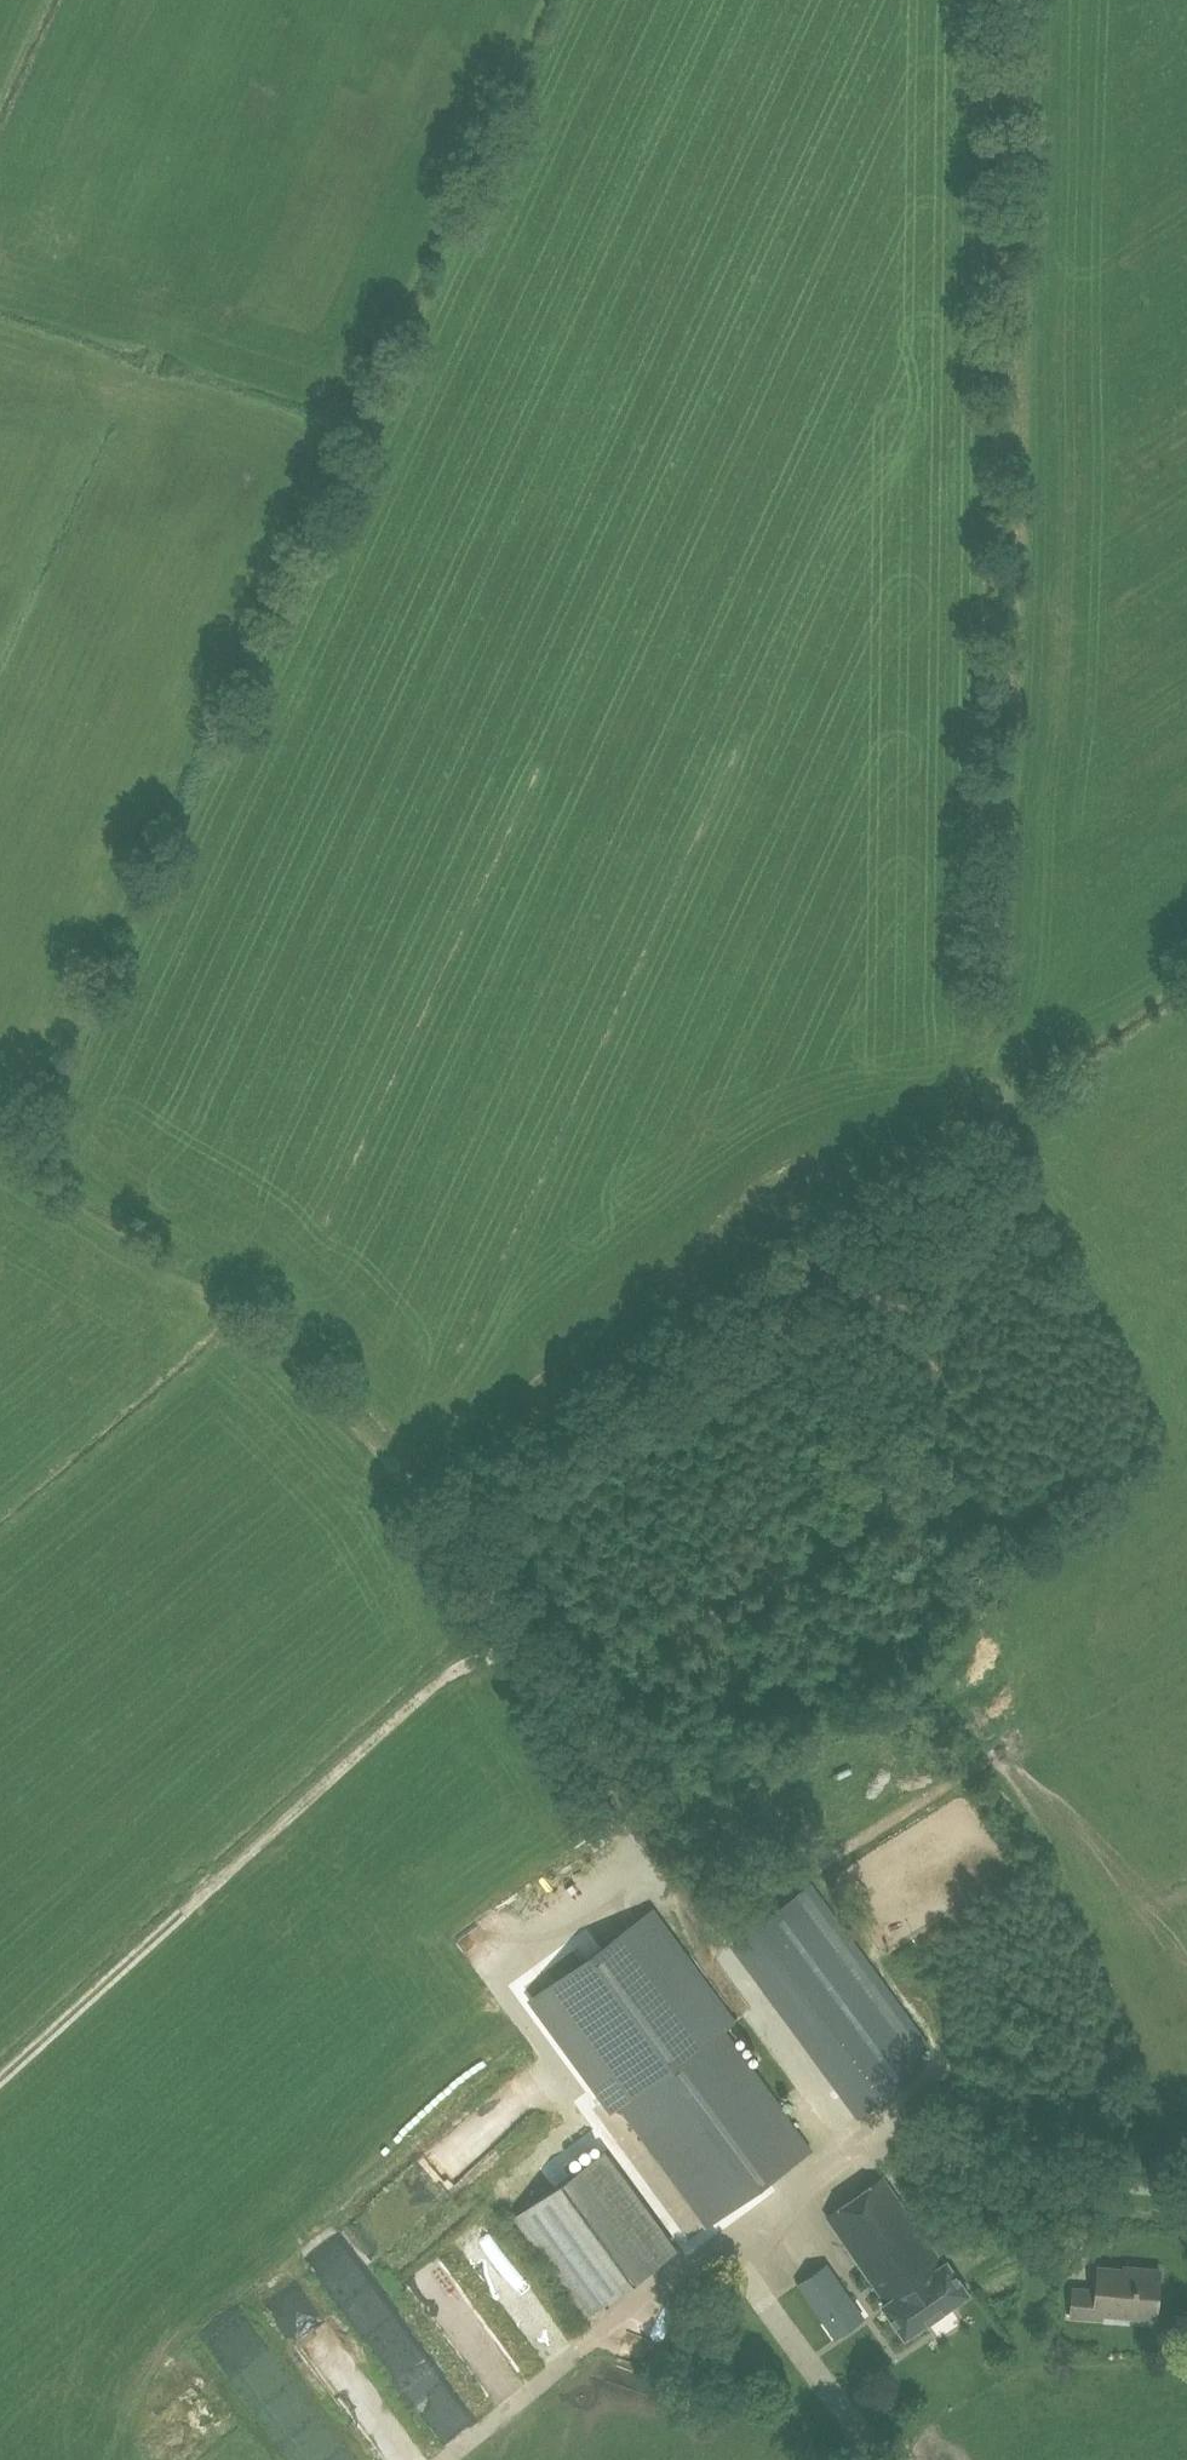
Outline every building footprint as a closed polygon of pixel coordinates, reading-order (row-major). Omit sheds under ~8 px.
[(796,1896),(735,1940),(861,2112),(922,2068),(796,1896)] [(809,2150),(720,2026),(729,2020),(649,1910),(531,1995),(610,2106),(619,2099),(708,2223),(809,2150)] [(512,2215),(583,2313),(672,2249),(601,2150),(512,2215)] [(886,2303),(882,2305),(904,2339),(969,2295),(947,2262),(942,2265),(939,2260),(959,2247),(948,2231),(928,2245),(883,2177),(827,2215),(886,2303)] [(828,2261),(776,2298),(819,2356),(870,2319),(828,2261)] [(463,2279),(448,2262),(415,2292),(439,2319),(462,2298),(453,2288),(463,2279)] [(1126,2306),(1156,2308),(1159,2270),(1136,2268),(1135,2271),(1097,2267),(1095,2289),(1072,2287),(1070,2315),(1102,2318),(1102,2309),(1126,2311),(1126,2306)] [(332,2291),(406,2367),(418,2356),(408,2345),(423,2331),(398,2305),(394,2309),(355,2269),(332,2291)] [(745,2300),(747,2288),(723,2283),(721,2296),(745,2300)] [(313,2330),(317,2354),(338,2350),(327,2291),(284,2298),(290,2333),(313,2330)]
